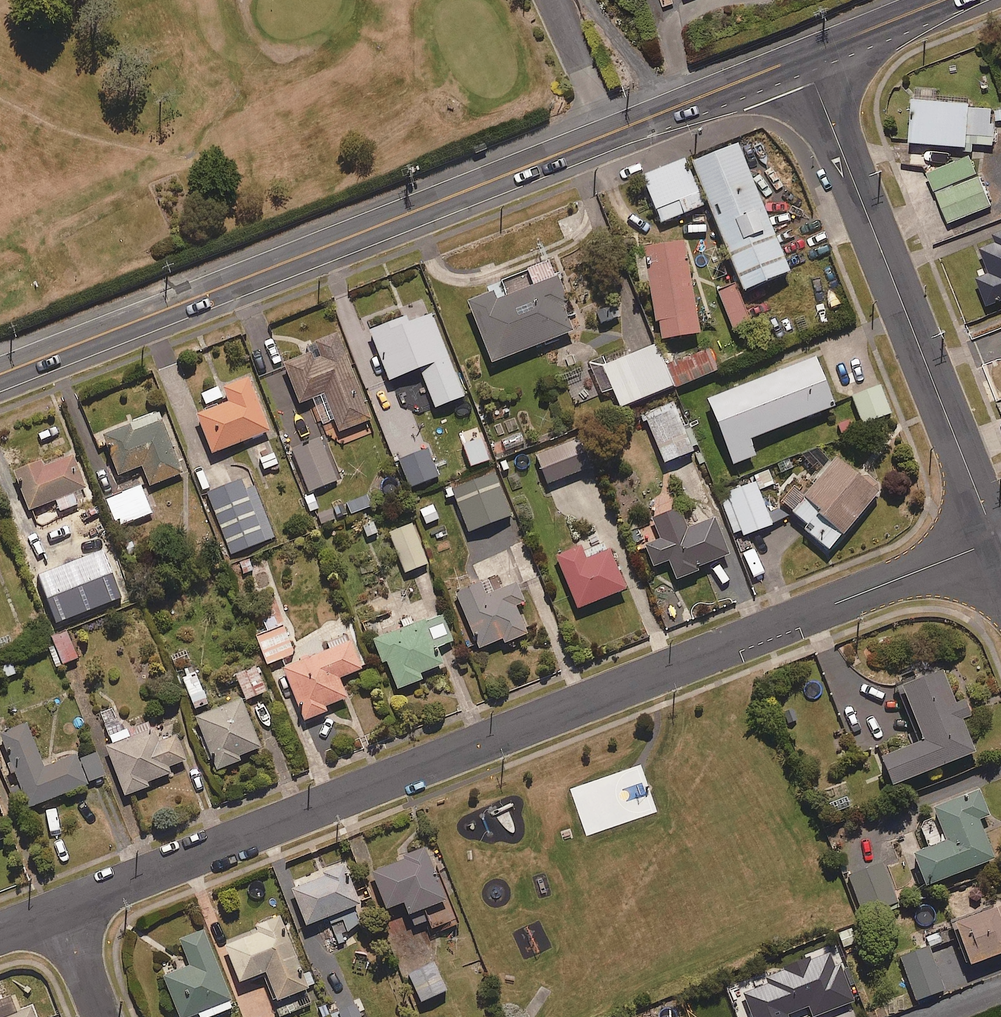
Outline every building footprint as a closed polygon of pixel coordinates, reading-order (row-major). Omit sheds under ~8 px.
[(912,89),(909,143),(970,146),(970,143),(994,144),(996,121),(1000,121),(1000,107),(972,106),(972,101),(936,99),(937,90),(912,89)] [(789,273),(740,144),(692,163),(742,292),(789,273)] [(949,224),(992,205),(970,153),(927,172),(949,224)] [(659,224),(702,206),(682,159),(639,176),(659,224)] [(979,248),(986,267),(975,271),(988,305),(1000,300),(1000,240),(979,248)] [(659,340),(698,333),(682,242),(643,249),(659,340)] [(572,332),(562,306),(567,304),(557,278),(554,279),(548,263),(526,271),(503,280),(486,287),(489,294),(467,302),(491,363),(572,332)] [(751,324),(734,283),(716,290),(734,331),(751,324)] [(612,297),(591,301),(596,323),(616,319),(612,297)] [(432,406),(461,394),(430,315),(410,323),(407,316),(369,332),(388,381),(417,370),(432,406)] [(338,431),(369,419),(335,335),(314,344),(316,348),(282,362),(299,403),(323,393),(338,431)] [(599,368),(608,390),(618,411),(672,387),(662,366),(653,344),(599,368)] [(662,366),(672,387),(673,389),(716,370),(705,347),(662,366)] [(748,440),(833,407),(815,359),(707,400),(732,465),(754,457),(748,440)] [(215,454),(269,430),(245,376),(212,391),(218,405),(198,415),(215,454)] [(890,415),(881,387),(852,397),(862,425),(890,415)] [(661,465),(692,452),(671,403),(640,416),(661,465)] [(148,487),(182,473),(160,421),(132,433),(128,425),(101,436),(118,477),(140,468),(148,487)] [(398,460),(417,453),(407,426),(388,433),(398,460)] [(306,494),(338,479),(319,437),(286,452),(306,494)] [(589,468),(578,437),(533,454),(544,485),(589,468)] [(54,500),(59,513),(77,506),(72,494),(85,489),(71,456),(41,468),(38,460),(11,472),(27,511),(54,500)] [(828,547),(876,495),(835,456),(786,508),(828,547)] [(751,475),(754,483),(758,492),(775,485),(768,468),(751,475)] [(445,491),(448,498),(453,496),(467,533),(510,517),(494,473),(450,489),(445,491)] [(229,555),(273,538),(249,477),(205,494),(229,555)] [(766,512),(758,492),(754,483),(718,498),(733,532),(739,530),(742,537),(787,519),(781,505),(766,512)] [(117,528),(150,513),(138,487),(105,501),(117,528)] [(369,509),(363,494),(345,501),(352,517),(369,509)] [(319,528),(336,519),(330,507),(313,516),(319,528)] [(676,582),(699,572),(697,568),(728,555),(713,518),(686,529),(678,509),(653,519),(661,540),(644,546),(653,567),(668,562),(674,577),(676,582)] [(379,534),(370,518),(357,526),(366,541),(379,534)] [(403,575),(426,565),(408,523),(385,534),(403,575)] [(606,545),(583,554),(581,547),(556,557),(577,609),(625,590),(606,545)] [(525,636),(515,607),(525,604),(518,584),(486,595),(482,583),(455,593),(474,650),(502,640),(504,644),(525,636)] [(451,643),(441,616),(413,626),(409,614),(372,627),(376,639),(372,641),(380,664),(385,662),(395,690),(421,681),(418,674),(441,666),(435,649),(451,643)] [(266,665),(293,655),(281,625),(276,628),(271,616),(259,621),(263,632),(254,636),(266,665)] [(338,679),(360,670),(348,642),(282,669),(304,722),(325,713),(323,708),(345,699),(338,679)] [(265,691),(252,667),(234,676),(246,700),(265,691)] [(193,710),(208,703),(192,668),(177,675),(193,710)] [(964,701),(955,705),(941,670),(896,688),(919,745),(881,760),(891,787),(975,753),(962,721),(970,717),(964,701)] [(237,757),(259,749),(240,700),(192,719),(212,772),(238,762),(237,757)] [(113,708),(98,714),(107,737),(122,731),(113,708)] [(0,735),(0,744),(26,810),(88,786),(86,782),(103,775),(94,754),(76,761),(74,756),(42,768),(25,725),(0,735)] [(125,730),(122,731),(107,737),(110,745),(104,748),(123,797),(147,788),(145,784),(169,774),(167,768),(185,761),(175,735),(157,743),(152,730),(128,739),(125,730)] [(978,821),(989,817),(977,785),(931,804),(946,842),(912,855),(925,887),(994,860),(978,821)] [(427,923),(423,911),(444,903),(424,849),(402,858),(403,861),(371,874),(385,910),(403,903),(413,928),(427,923)] [(864,915),(897,902),(882,862),(848,875),(864,915)] [(288,888),(304,927),(325,919),(327,923),(337,919),(343,936),(358,930),(350,909),(359,906),(343,866),(288,888)] [(440,932),(459,924),(450,904),(431,913),(440,932)] [(1000,955),(1000,904),(952,923),(970,967),(1000,955)] [(256,934),(224,946),(239,983),(263,974),(280,1016),(281,1016),(313,1004),(278,918),(254,928),(256,934)] [(232,1009),(202,932),(178,941),(188,967),(162,977),(177,1016),(193,1016),(196,1016),(197,1016),(212,1016),(232,1009)] [(916,1003),(944,992),(928,948),(899,959),(916,1003)] [(418,1003),(444,993),(433,965),(407,975),(418,1003)] [(794,1010),(782,978),(735,996),(743,1016),(786,1016),(785,1014),(794,1010)] [(19,1012),(13,997),(0,1001),(0,1016),(33,1016),(30,1008),(19,1012)] [(356,1006),(337,1012),(339,1016),(359,1016),(356,1006)]
